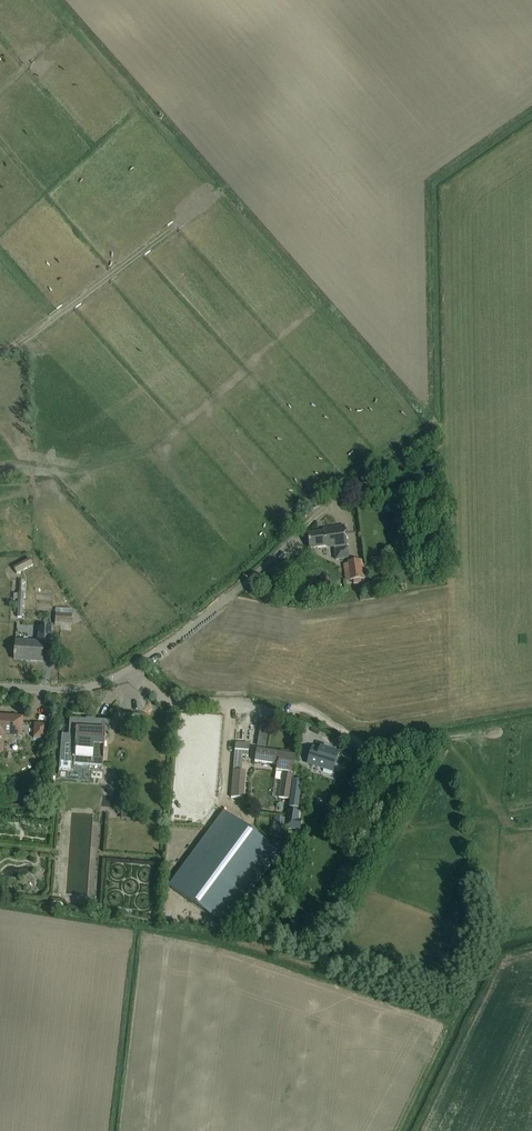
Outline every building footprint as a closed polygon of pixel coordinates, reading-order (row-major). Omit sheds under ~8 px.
[(348,556),(344,526),(322,529),(322,532),(307,534),(309,549),(331,546),(334,558),(348,556)] [(16,573),(32,565),(29,559),(13,567),(16,573)] [(363,568),(362,559),(347,561),(350,580),(352,580),(353,583),(364,581),(363,578),(364,578),(364,577),(367,576),(366,568),(363,568)] [(19,592),(18,592),(17,595),(13,594),(13,599),(17,599),(16,617),(22,617),(24,580),(19,580),(19,592)] [(62,614),(55,613),(54,623),(71,624),(72,610),(62,609),(62,614)] [(50,644),(50,633),(51,628),(39,627),(38,642),(15,641),(14,653),(13,655),(14,655),(14,660),(15,660),(15,658),(30,659),(30,661),(42,661),(43,644),(50,644)] [(3,753),(4,735),(21,736),(23,717),(0,715),(0,753),(3,753)] [(107,736),(107,732),(108,721),(95,720),(94,723),(86,722),(86,720),(69,719),(68,735),(61,734),(61,745),(59,770),(74,771),(74,765),(103,766),(105,736),(107,736)] [(34,723),(32,738),(45,739),(47,724),(34,723)] [(235,743),(234,754),(231,798),(239,798),(242,756),(248,756),(248,755),(249,744),(235,743)] [(317,757),(310,755),(307,763),(324,768),(332,771),(338,752),(320,747),(319,749),(317,757)] [(256,750),(254,761),(254,762),(276,765),(276,771),(293,773),(294,764),(296,753),(286,752),(286,754),(256,750)] [(292,783),(293,775),(282,773),(278,797),(289,799),(292,783)] [(298,812),(295,811),(299,784),(292,783),(289,799),(288,809),(285,829),(299,830),(300,820),(297,819),(298,812)] [(64,804),(60,804),(61,787),(50,787),(49,807),(63,808),(64,804)] [(121,809),(121,818),(129,818),(130,810),(121,809)] [(285,829),(288,809),(287,809),(286,817),(278,816),(276,830),(283,831),(284,828),(285,829)] [(229,813),(172,886),(221,924),(278,852),(229,813)]
